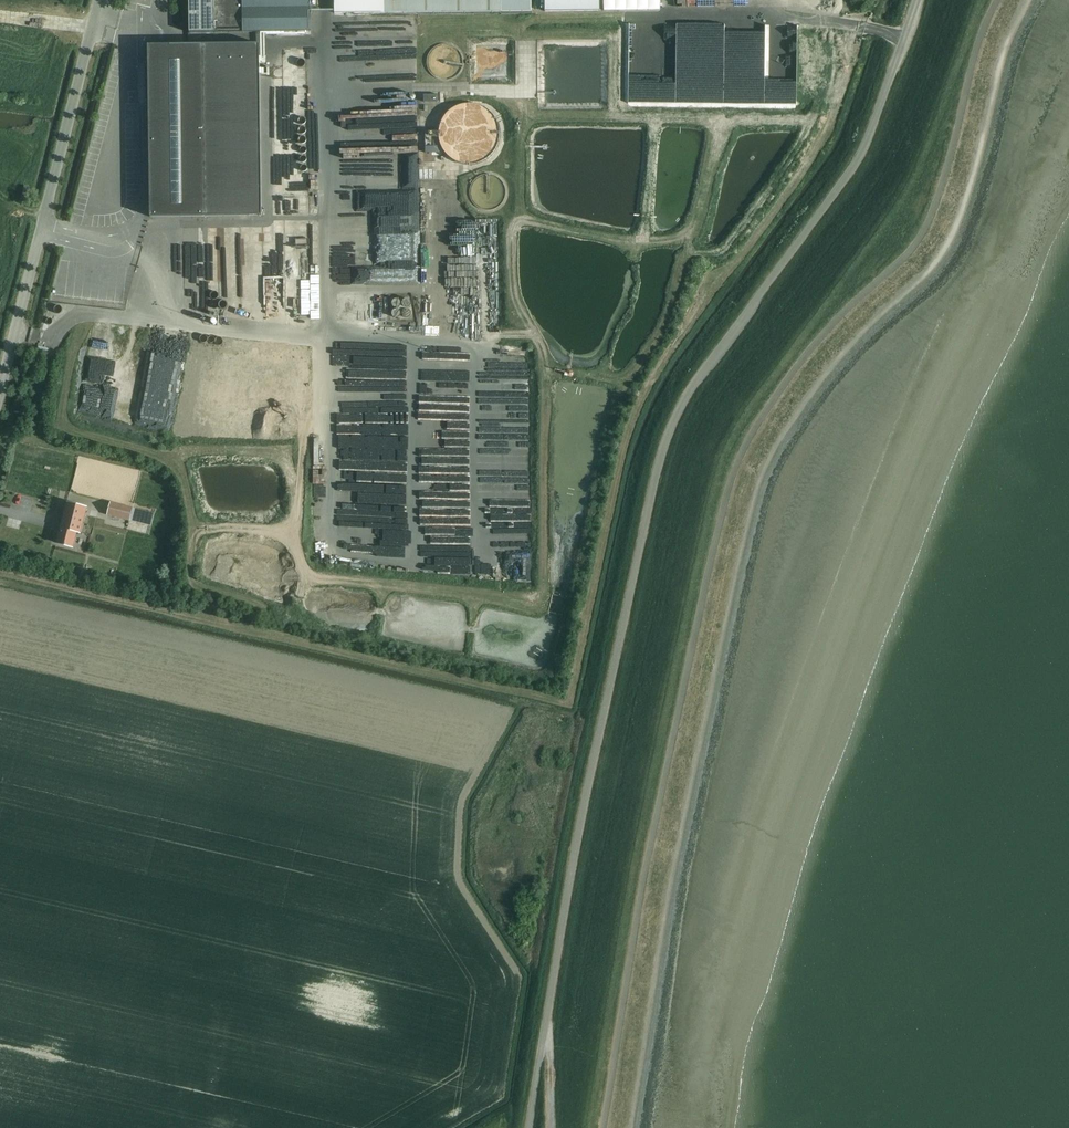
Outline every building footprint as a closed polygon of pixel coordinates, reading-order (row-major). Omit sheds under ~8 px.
[(189,33),(310,31),(311,0),(189,0),(189,33)] [(531,0),(334,0),(334,13),(501,11),(531,11),(531,0)] [(545,9),(545,11),(600,11),(600,0),(535,0),(535,9),(545,9)] [(259,44),(148,44),(150,217),(262,215),(259,44)] [(462,66),(462,62),(462,58),(461,55),(460,53),(458,50),(455,48),(452,46),(448,45),(445,44),(441,45),(439,45),(435,47),(433,49),(430,52),(429,55),(427,59),(427,62),(428,66),(429,69),(431,72),(433,75),(435,77),(439,78),(442,79),(444,79),(447,79),(451,78),(454,77),(457,75),(459,72),(461,69),(462,66)] [(396,54),(398,62),(407,60),(405,53),(396,54)] [(303,90),(294,90),(294,101),(303,101),(303,90)] [(499,140),(500,135),(499,129),(498,124),(495,119),(492,115),(487,110),(482,108),(477,106),(471,105),(465,106),(460,107),(455,109),(450,113),(446,117),(443,122),(441,128),(440,134),(441,140),(442,145),(445,150),(448,154),(452,158),(458,162),(463,163),(469,164),(475,164),(481,162),(485,160),(491,156),(494,152),(497,146),(499,140)] [(505,196),(505,192),(505,188),(504,185),(503,183),(501,180),(498,177),(494,175),(489,174),(485,174),(482,175),(479,176),(476,179),(473,182),(471,185),(470,188),(470,191),(470,195),(471,198),(473,202),(475,204),(477,206),(481,208),(484,209),(487,210),(490,209),(494,208),(497,207),(500,204),(502,202),(504,199),(505,196)] [(426,181),(426,199),(442,198),(441,180),(426,181)] [(128,222),(138,222),(138,206),(128,206),(128,222)] [(451,256),(469,257),(470,243),(441,242),(440,254),(451,255),(451,256)] [(358,275),(358,262),(343,262),(343,275),(358,275)] [(104,294),(104,292),(96,291),(97,281),(80,280),(79,293),(104,294)] [(469,289),(457,289),(457,300),(465,300),(465,292),(470,292),(469,289)] [(487,389),(487,402),(524,402),(524,389),(487,389)] [(442,401),(422,402),(422,412),(430,411),(430,422),(445,422),(445,419),(463,419),(463,400),(464,400),(464,391),(442,392),(442,401)] [(361,476),(361,480),(404,479),(403,423),(403,409),(363,410),(363,428),(356,428),(356,438),(368,438),(368,430),(369,430),(370,451),(345,451),(346,468),(367,468),(367,476),(361,476)] [(515,410),(514,420),(524,420),(525,411),(515,410)] [(443,503),(448,504),(449,491),(427,489),(425,505),(430,505),(428,518),(447,520),(448,511),(442,511),(443,503)] [(78,527),(81,528),(88,503),(68,498),(58,539),(74,543),(78,527)] [(129,521),(132,507),(111,502),(108,515),(129,521)] [(386,526),(387,516),(365,513),(364,524),(386,526)] [(447,539),(463,540),(463,529),(448,527),(447,539)] [(443,528),(432,531),(434,539),(445,536),(443,528)] [(77,569),(75,578),(85,580),(87,571),(77,569)]
